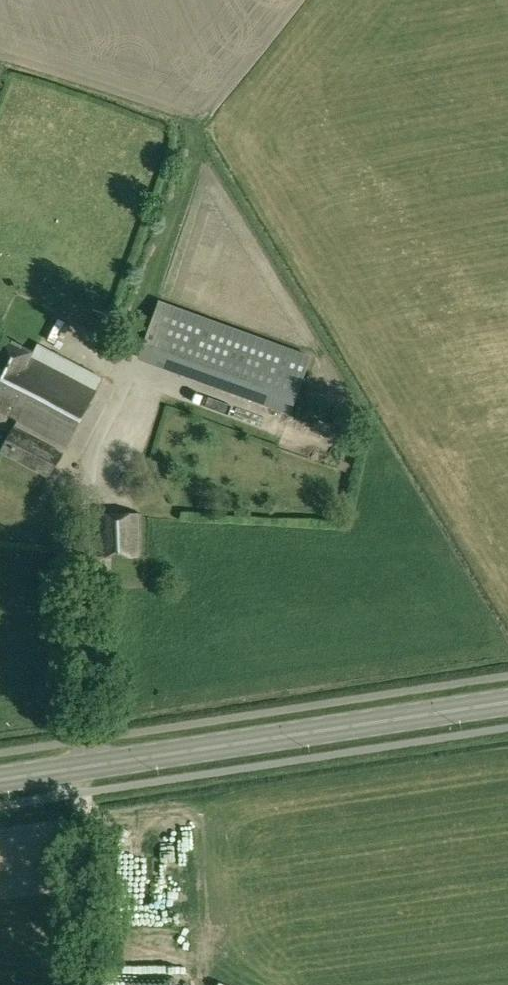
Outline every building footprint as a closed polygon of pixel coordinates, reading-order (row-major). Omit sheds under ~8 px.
[(159,301),(140,354),(291,408),(310,356),(159,301)] [(0,345),(0,408),(68,443),(95,392),(30,359),(34,351),(4,336),(0,345)] [(211,409),(217,384),(206,382),(201,406),(211,409)] [(236,399),(234,406),(261,414),(264,407),(236,399)] [(0,450),(0,452),(51,478),(63,452),(12,427),(0,450)] [(140,513),(99,513),(99,557),(139,557),(140,513)]
